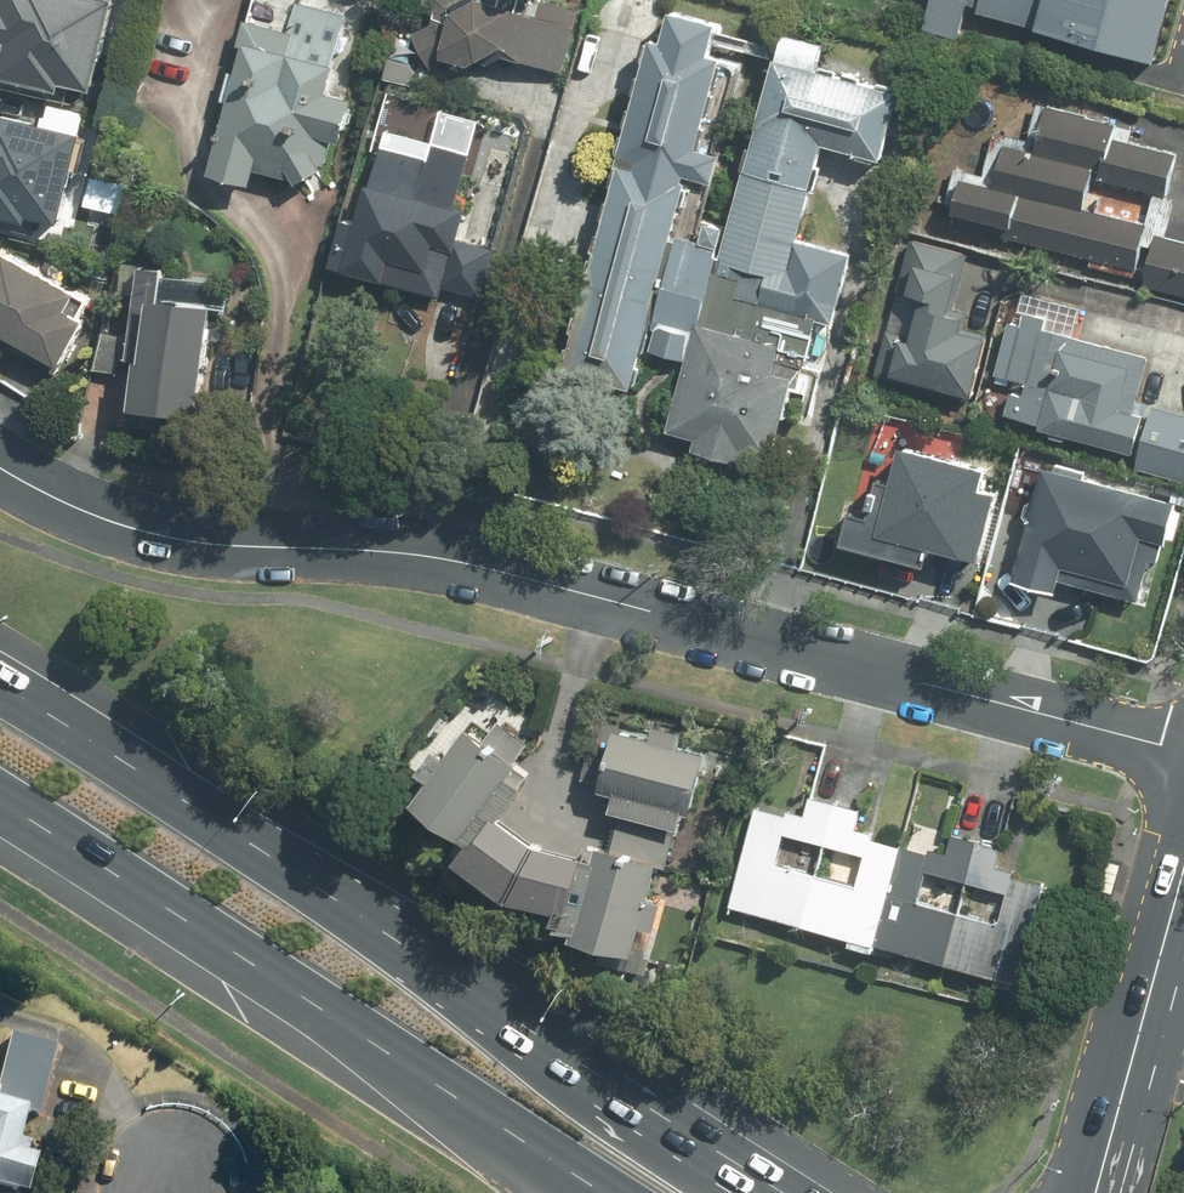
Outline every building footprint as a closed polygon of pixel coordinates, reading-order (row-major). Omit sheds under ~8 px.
[(10,31),(22,34),(17,55),(5,53),(0,72),(0,81),(75,99),(80,79),(107,85),(127,0),(17,0),(10,31)] [(588,11),(569,0),(542,0),(540,1),(540,0),(440,0),(448,15),(421,29),(440,64),(456,56),(463,70),(522,38),(533,53),(569,69),(588,11)] [(679,28),(670,25),(568,369),(644,392),(658,343),(698,354),(673,437),(778,468),(825,307),(850,314),(870,246),(814,229),(839,141),(898,159),(919,86),(838,62),(846,35),(799,21),(741,216),(717,209),(720,199),(701,193),(707,174),(730,180),(743,136),(720,130),(743,51),(727,47),(737,13),(695,0),(687,0),(679,28)] [(1149,60),(1162,0),(933,0),(1149,60)] [(362,137),(373,93),(344,86),(356,37),(255,12),(217,168),(267,180),(270,167),(333,183),(345,133),(362,137)] [(946,222),(1157,274),(1155,283),(1183,290),(1183,232),(1104,212),(1111,181),(1176,197),(1183,164),(1183,150),(1127,136),(1131,121),(1055,102),(1044,144),(1004,134),(994,175),(960,167),(946,222)] [(80,221),(99,124),(0,105),(0,205),(80,221)] [(467,200),(475,167),(389,144),(379,182),(366,179),(344,263),(451,291),(453,283),(489,292),(501,245),(465,236),(474,202),(467,200)] [(984,398),(1003,328),(983,323),(996,273),(976,268),(981,249),(921,233),(884,371),(984,398)] [(12,337),(17,327),(74,360),(101,313),(83,303),(94,284),(22,242),(18,248),(0,238),(0,330),(12,337)] [(164,429),(166,405),(203,407),(205,380),(216,381),(224,279),(175,276),(176,264),(130,261),(128,292),(144,293),(142,331),(107,329),(104,367),(127,369),(128,353),(140,354),(151,355),(148,403),(135,402),(133,427),(164,429)] [(1017,378),(1031,382),(1029,390),(1015,386),(1008,416),(1143,450),(1138,470),(1183,481),(1183,408),(1166,404),(1183,335),(1023,295),(1003,375),(1017,378)] [(854,535),(943,558),(948,540),(997,553),(1015,483),(999,479),(1005,459),(916,436),(905,477),(892,473),(882,514),(861,509),(854,535)] [(1169,535),(1180,537),(1183,520),(1183,493),(1052,462),(1026,576),(1072,587),(1153,606),(1169,535)] [(726,746),(696,738),(700,723),(669,715),(665,730),(631,721),(615,783),(629,786),(625,802),(696,820),(701,800),(711,803),(726,746)] [(593,842),(592,844),(556,839),(517,815),(541,782),(525,770),(535,757),(482,718),(427,794),(480,833),(471,857),(528,891),(583,911),(581,919),(594,922),(592,929),(654,943),(674,854),(613,840),(611,846),(593,842)] [(885,941),(911,841),(864,829),(870,808),(816,794),(811,813),(762,800),(736,902),(885,941)] [(911,841),(885,941),(1028,978),(1054,880),(1005,867),(1011,845),(960,831),(955,852),(911,841)] [(47,1190),(60,1139),(35,1133),(59,1041),(27,1033),(11,1092),(0,1090),(0,1178),(47,1190)]
